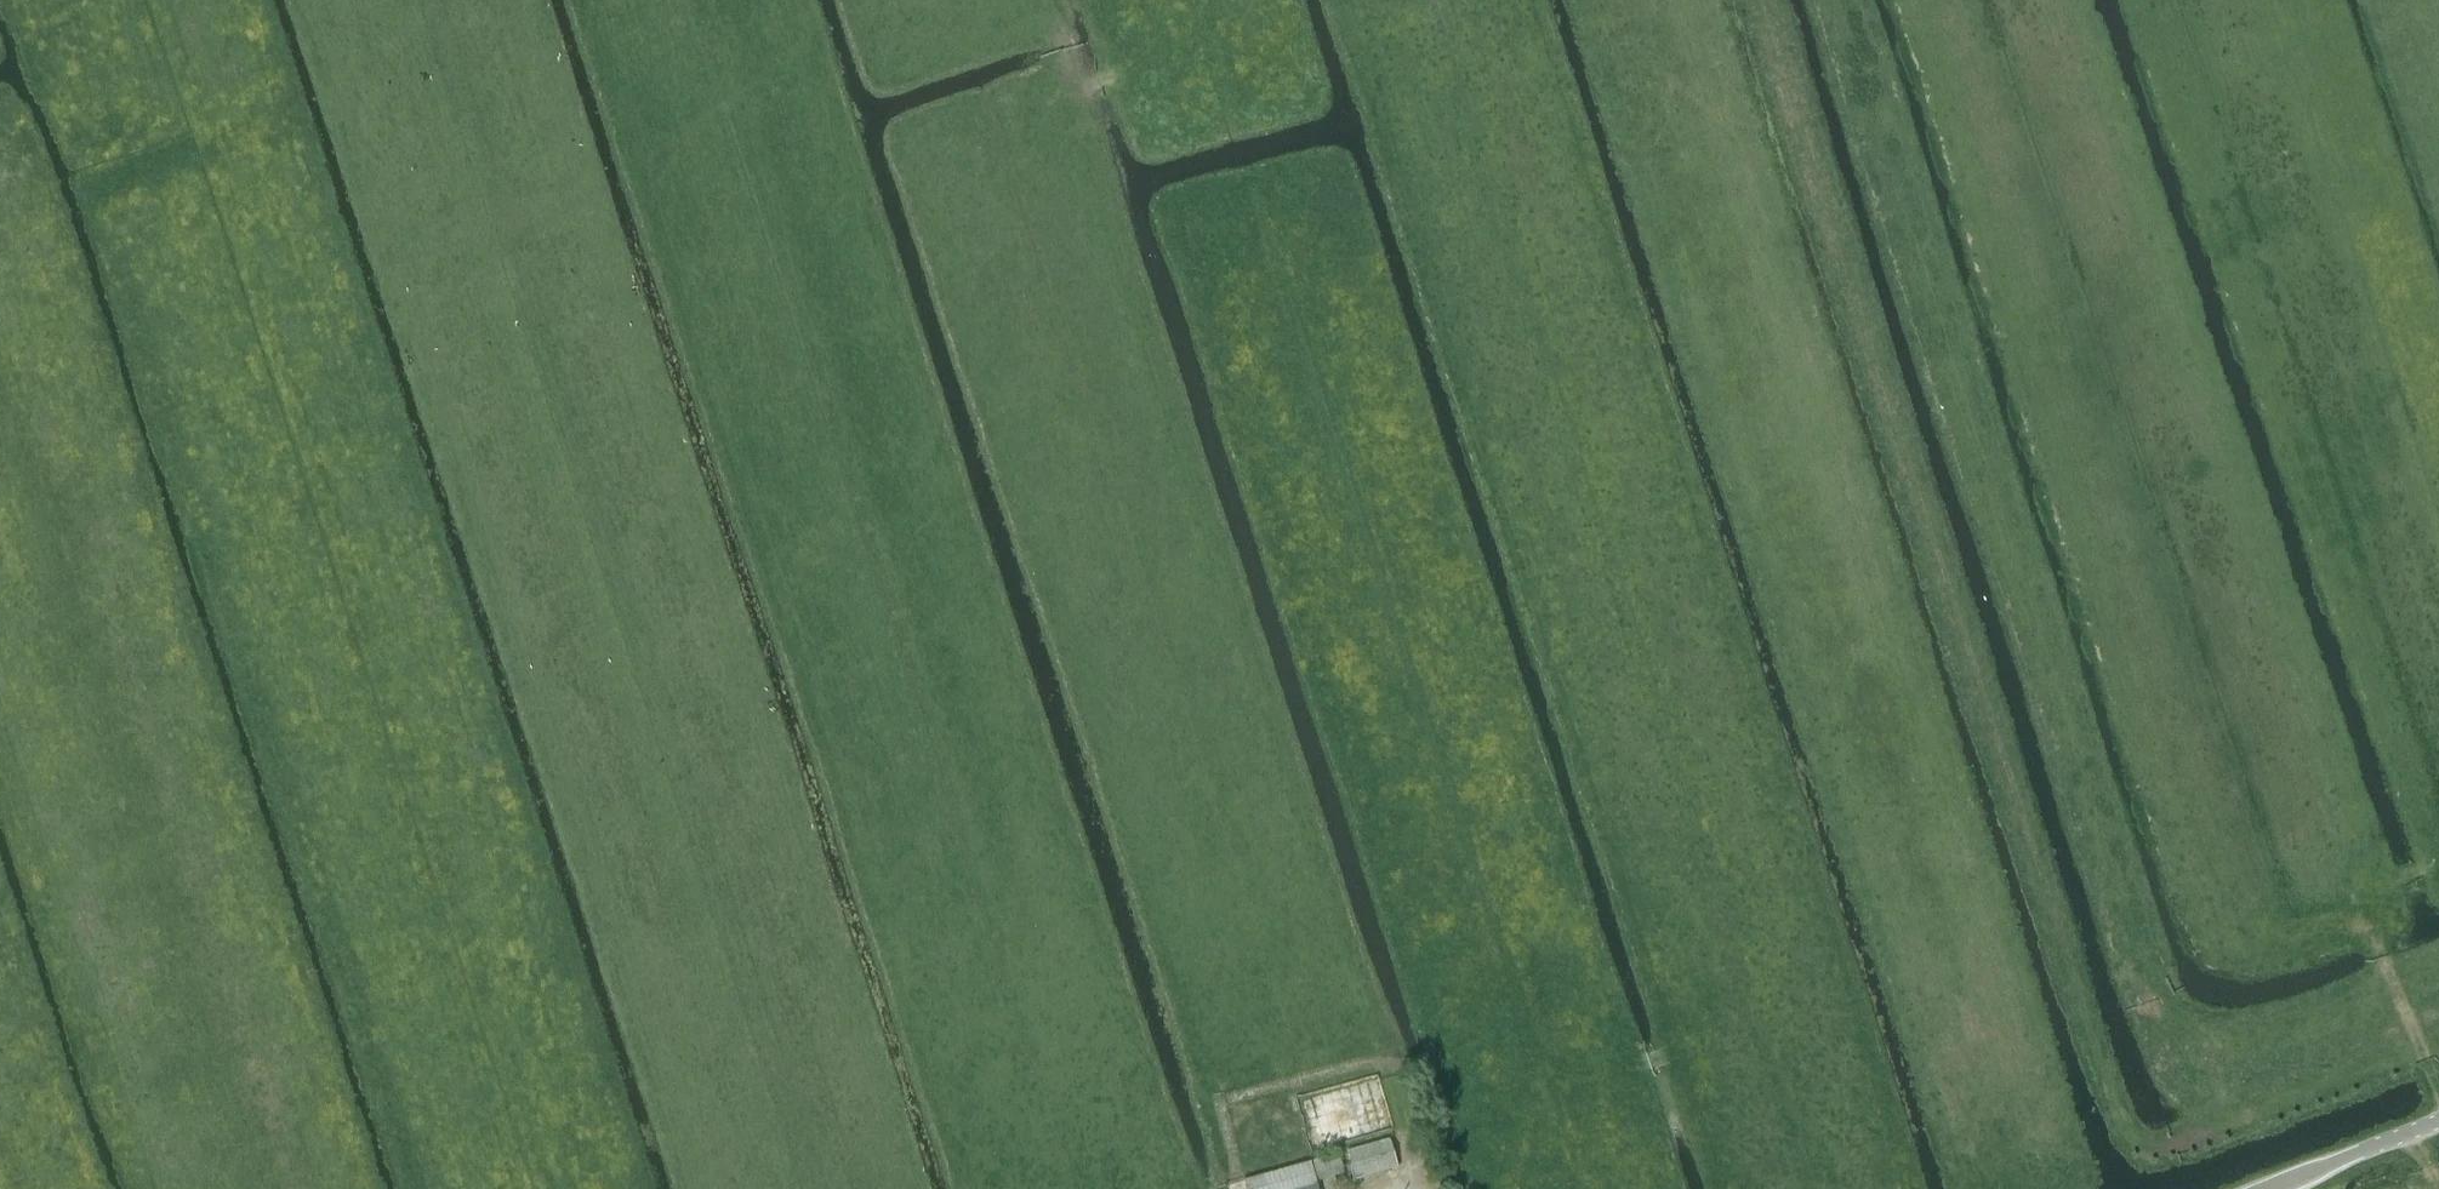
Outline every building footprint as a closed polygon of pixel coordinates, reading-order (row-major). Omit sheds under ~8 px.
[(1348,1153),(1356,1180),(1398,1168),(1390,1140),(1348,1153)] [(1293,1168),(1245,1181),(1247,1188),(1318,1188),(1317,1183),(1345,1175),(1340,1155),(1311,1163),(1293,1168)]
